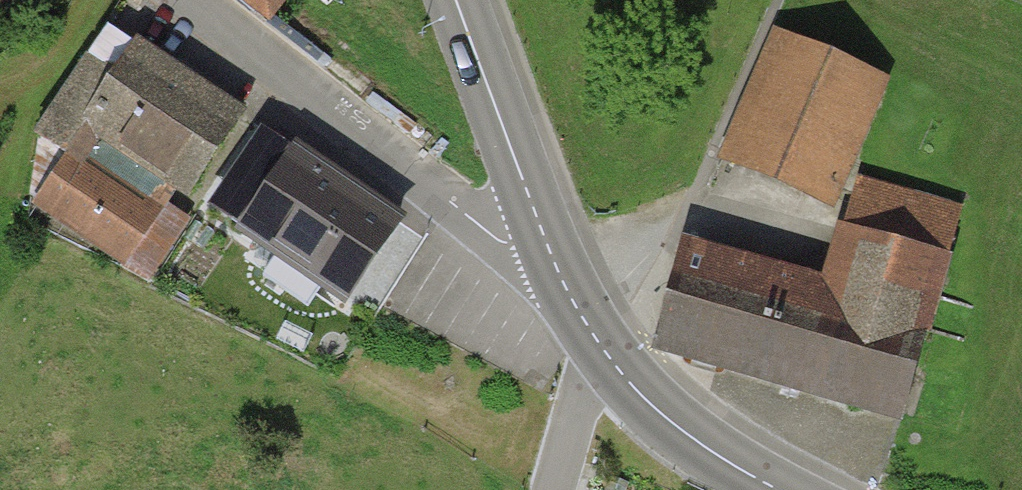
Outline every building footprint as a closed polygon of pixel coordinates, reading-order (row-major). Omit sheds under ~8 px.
[(278,0),(233,0),(261,22),(278,0)] [(194,186),(241,113),(107,28),(38,137),(70,157),(39,205),(127,261),(181,177),(194,186)] [(720,165),(829,213),(884,89),(775,41),(720,165)] [(342,303),(397,225),(274,141),(220,219),(342,303)] [(678,250),(649,356),(896,423),(953,213),(849,184),(820,289),(678,250)]
